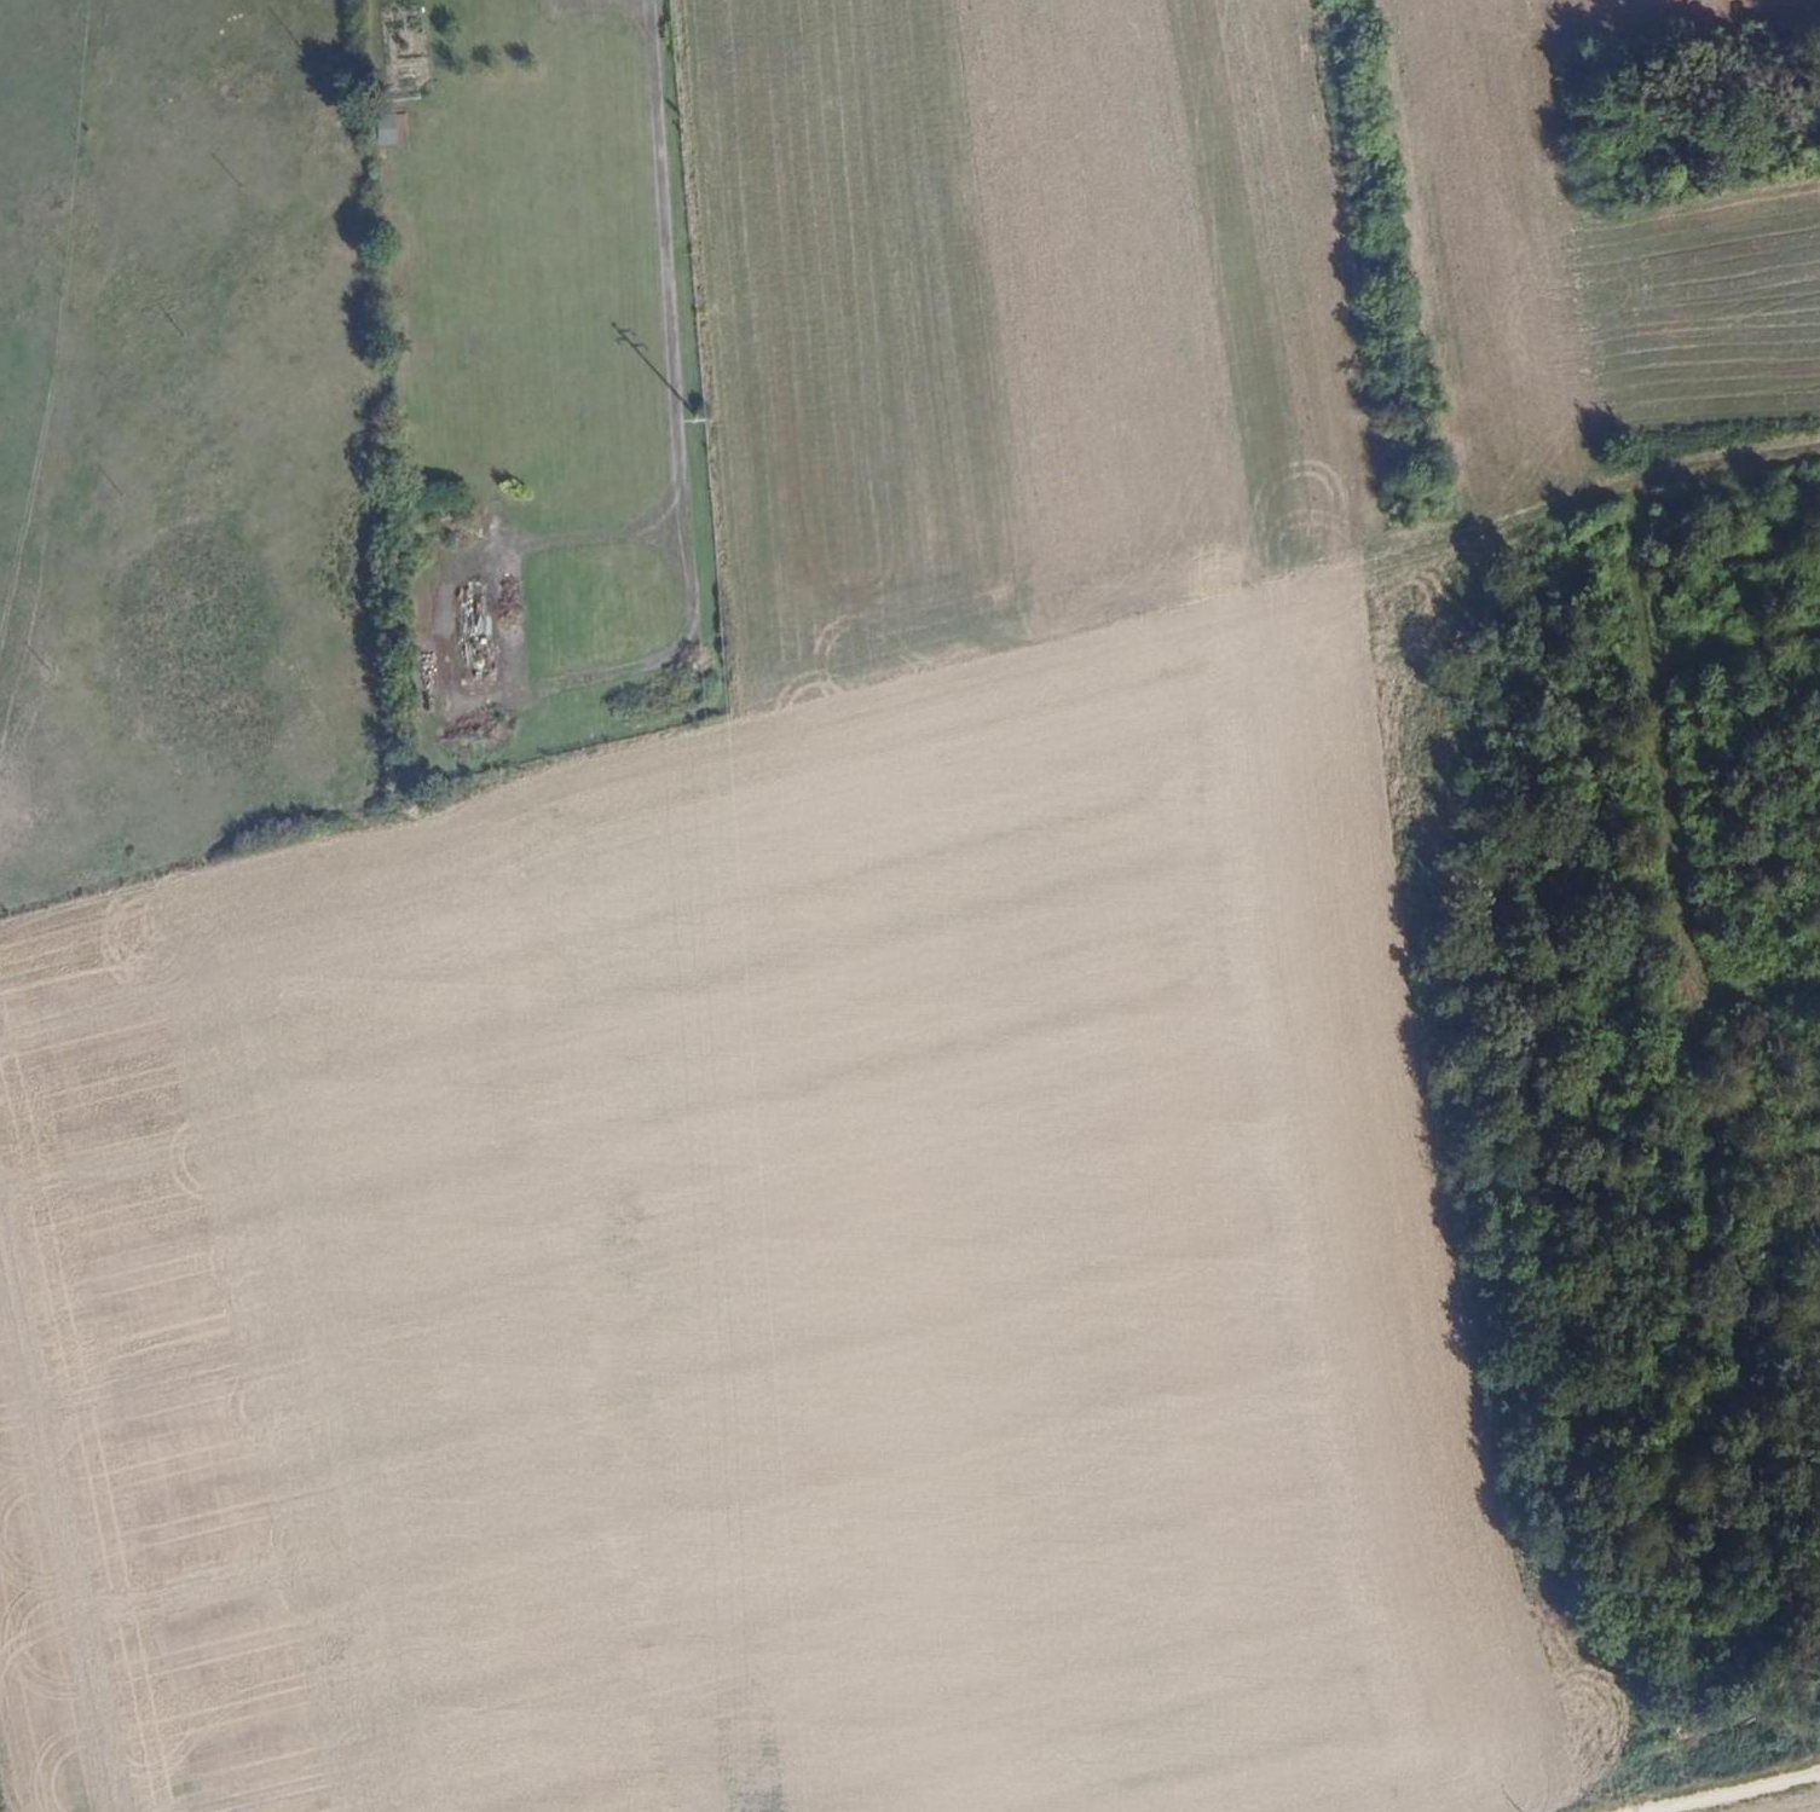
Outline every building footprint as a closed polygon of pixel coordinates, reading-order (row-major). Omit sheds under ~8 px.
[(380,146),(408,145),(408,114),(380,114),(380,146)]
